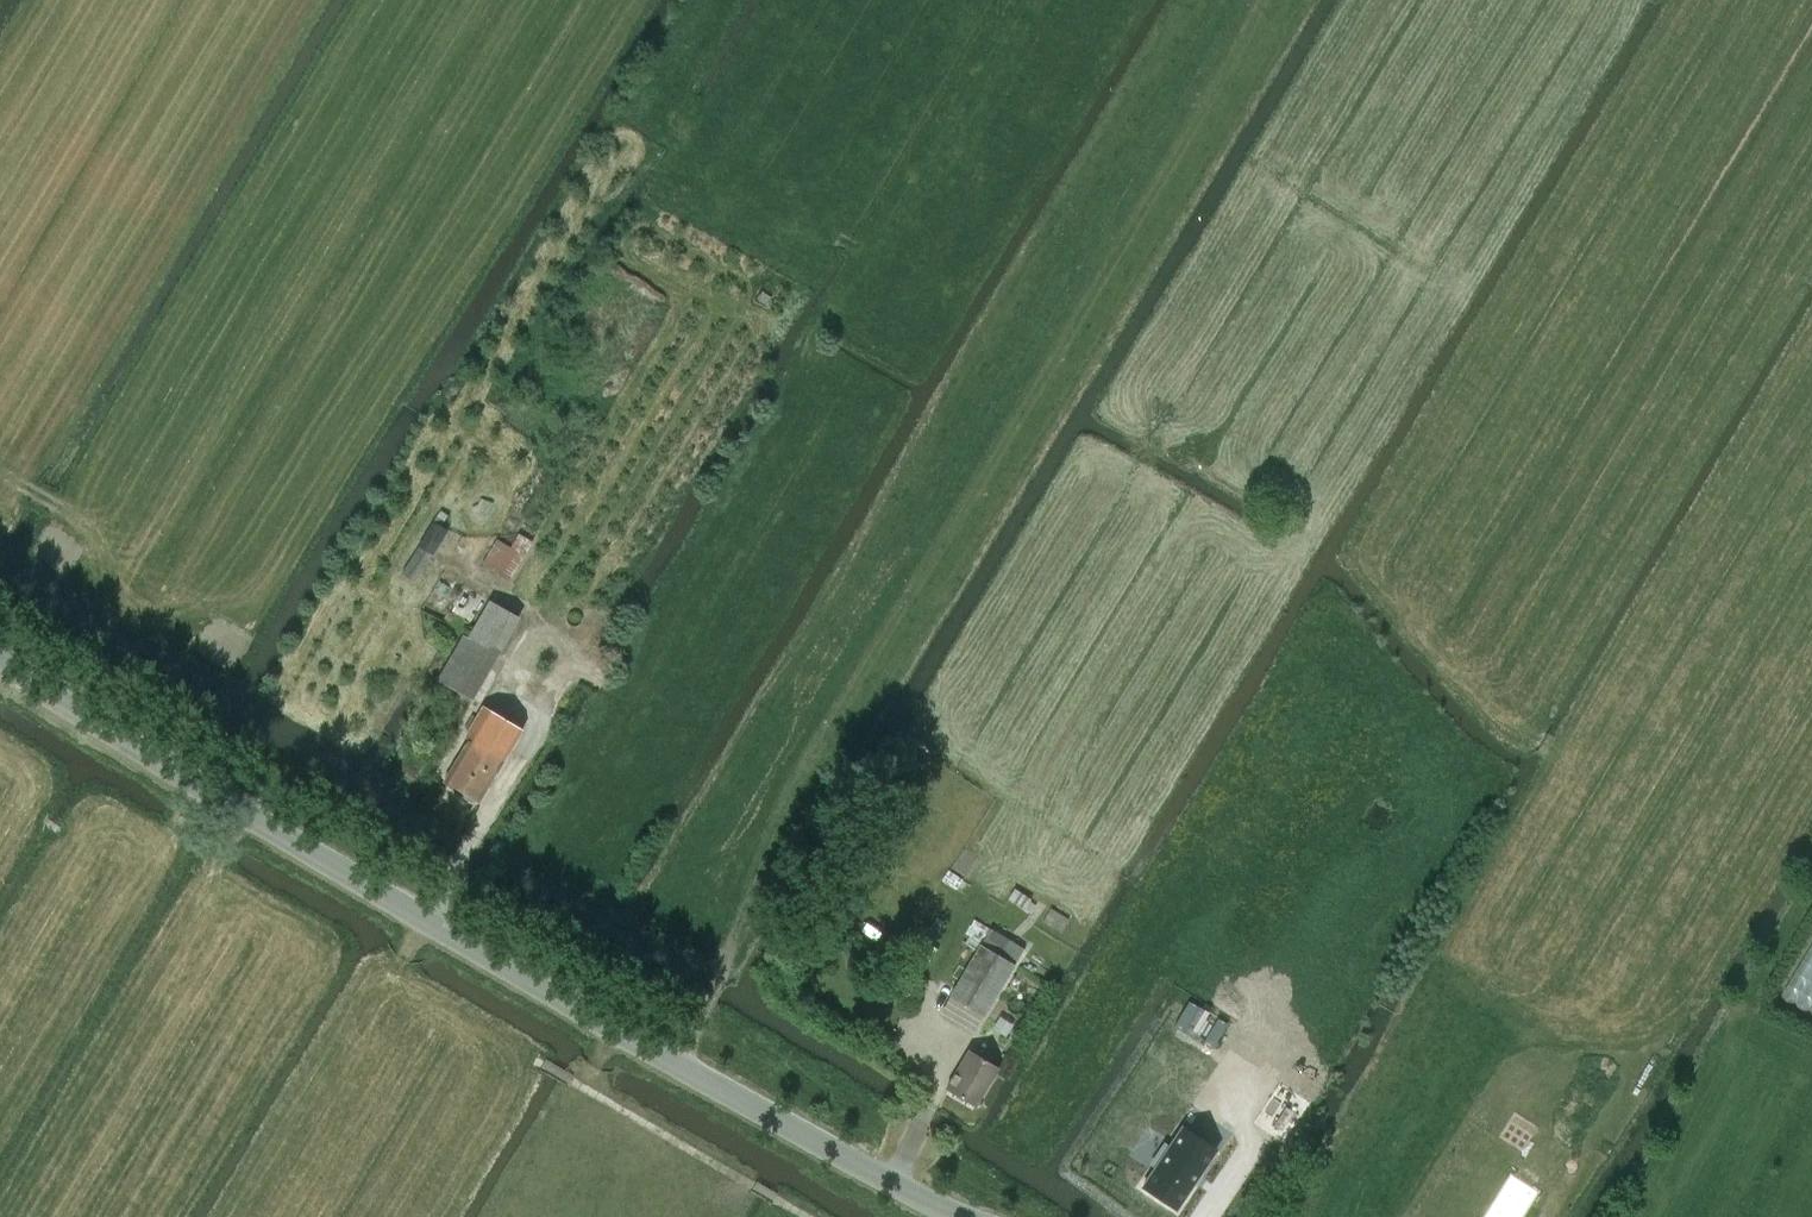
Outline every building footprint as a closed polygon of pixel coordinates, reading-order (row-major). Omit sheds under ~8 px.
[(401,573),(402,573),(415,582),(449,530),(435,522),(435,521),(401,573)] [(509,582),(533,542),(519,533),(510,547),(497,539),(481,565),(509,582)] [(492,599),(470,637),(464,633),(437,679),(471,699),(520,616),(492,599)] [(479,802),(523,729),(483,705),(465,736),(469,738),(444,781),(464,793),(465,798),(471,801),(475,800),(479,802)] [(1024,910),(1030,899),(1014,889),(1007,900),(1024,910)] [(1061,933),(1069,920),(1051,909),(1043,922),(1061,933)] [(931,941),(919,933),(909,948),(922,955),(931,941)] [(981,945),(951,995),(984,1015),(1014,965),(981,945)] [(975,1106),(998,1068),(969,1050),(946,1088),(975,1106)] [(1158,1166),(1144,1188),(1178,1210),(1217,1151),(1183,1128),(1170,1148),(1165,1145),(1153,1163),(1158,1166)] [(1239,1200),(1225,1191),(1245,1159),(1221,1144),(1200,1179),(1205,1182),(1185,1214),(1189,1216),(1228,1216),(1239,1200)]
